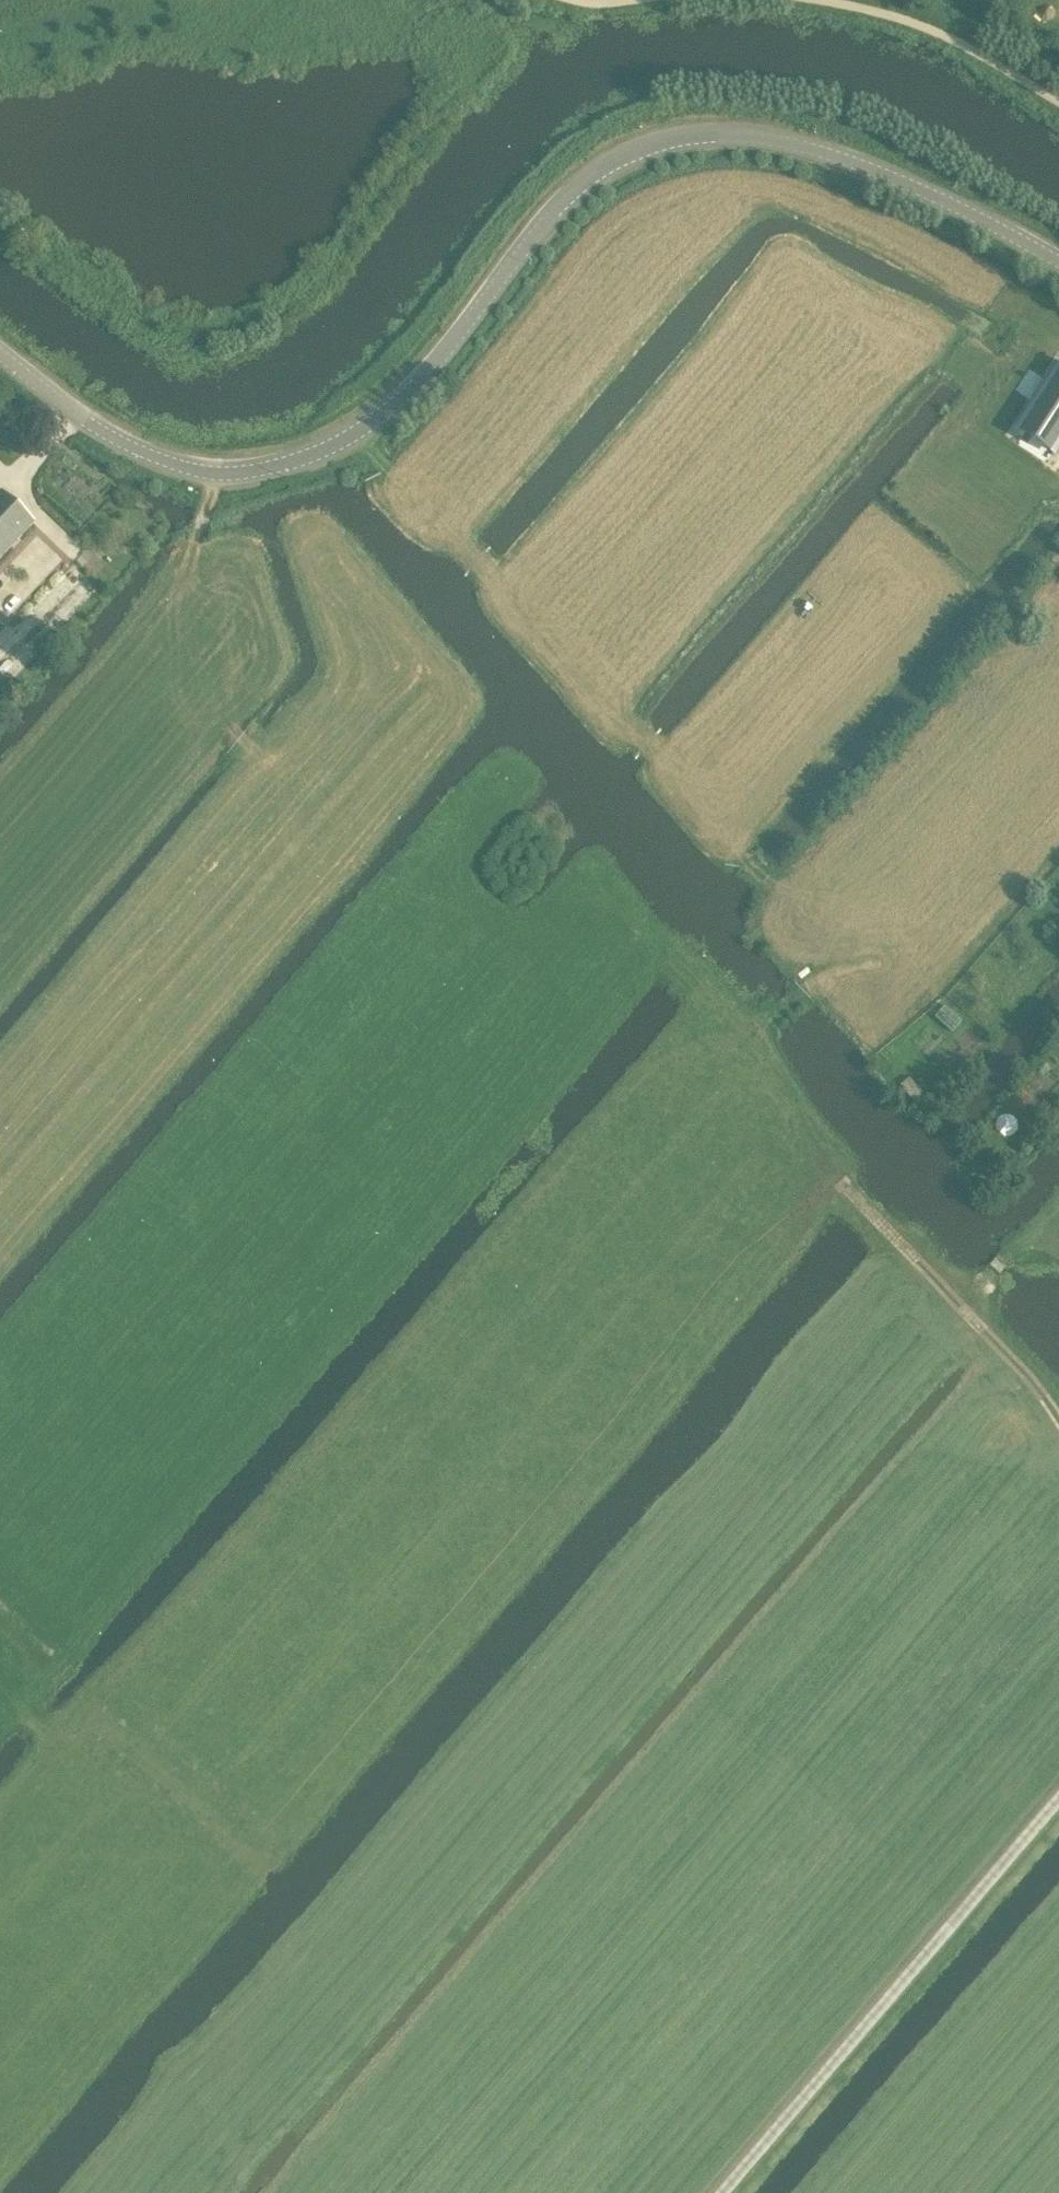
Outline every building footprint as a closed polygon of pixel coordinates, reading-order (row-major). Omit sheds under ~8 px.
[(996,463),(1037,494),(1058,462),(1058,407),(1044,396),(996,463)] [(0,494),(0,556),(1,557),(33,522),(2,492),(0,494)]
